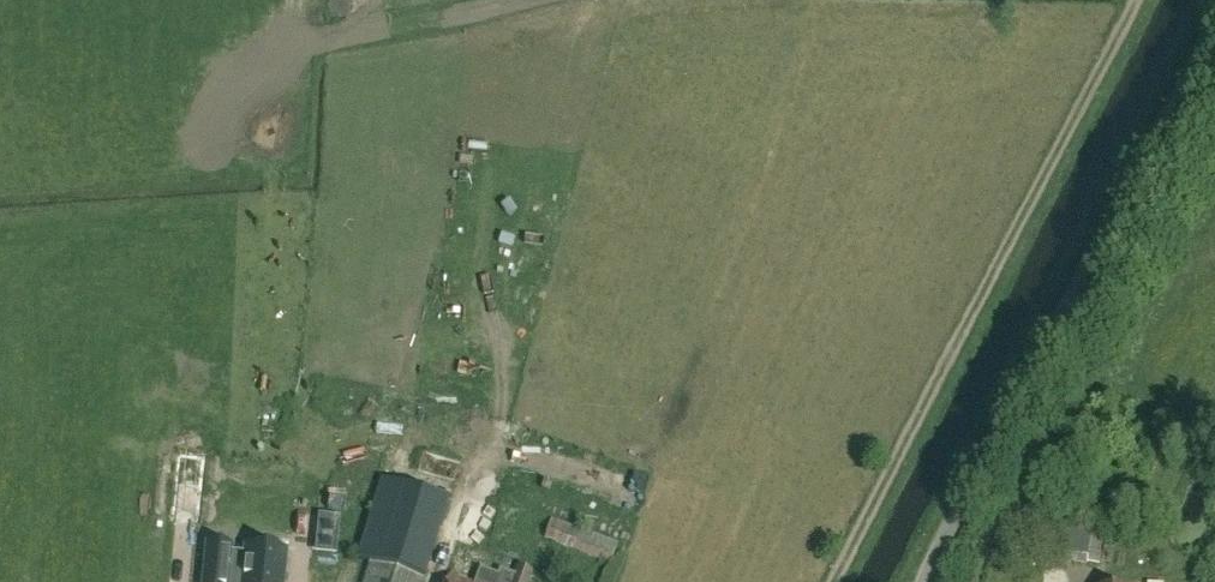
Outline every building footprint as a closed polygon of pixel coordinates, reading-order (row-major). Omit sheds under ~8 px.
[(1102,475),(1075,464),(1071,474),(1098,485),(1102,475)] [(449,499),(380,479),(355,561),(368,566),(363,581),(423,581),(449,499)] [(1074,527),(1038,525),(1038,527),(1013,525),(1013,537),(1036,538),(1035,548),(1045,549),(1044,561),(1100,564),(1102,530),(1086,529),(1087,512),(1075,511),(1074,527)] [(339,520),(317,518),(313,556),(336,558),(339,520)] [(544,539),(611,563),(618,542),(552,518),(544,539)] [(199,544),(199,581),(284,581),(287,554),(265,551),(239,547),(213,546),(199,544)] [(532,573),(518,568),(515,577),(500,571),(498,577),(480,570),(475,581),(529,581),(532,573)]
